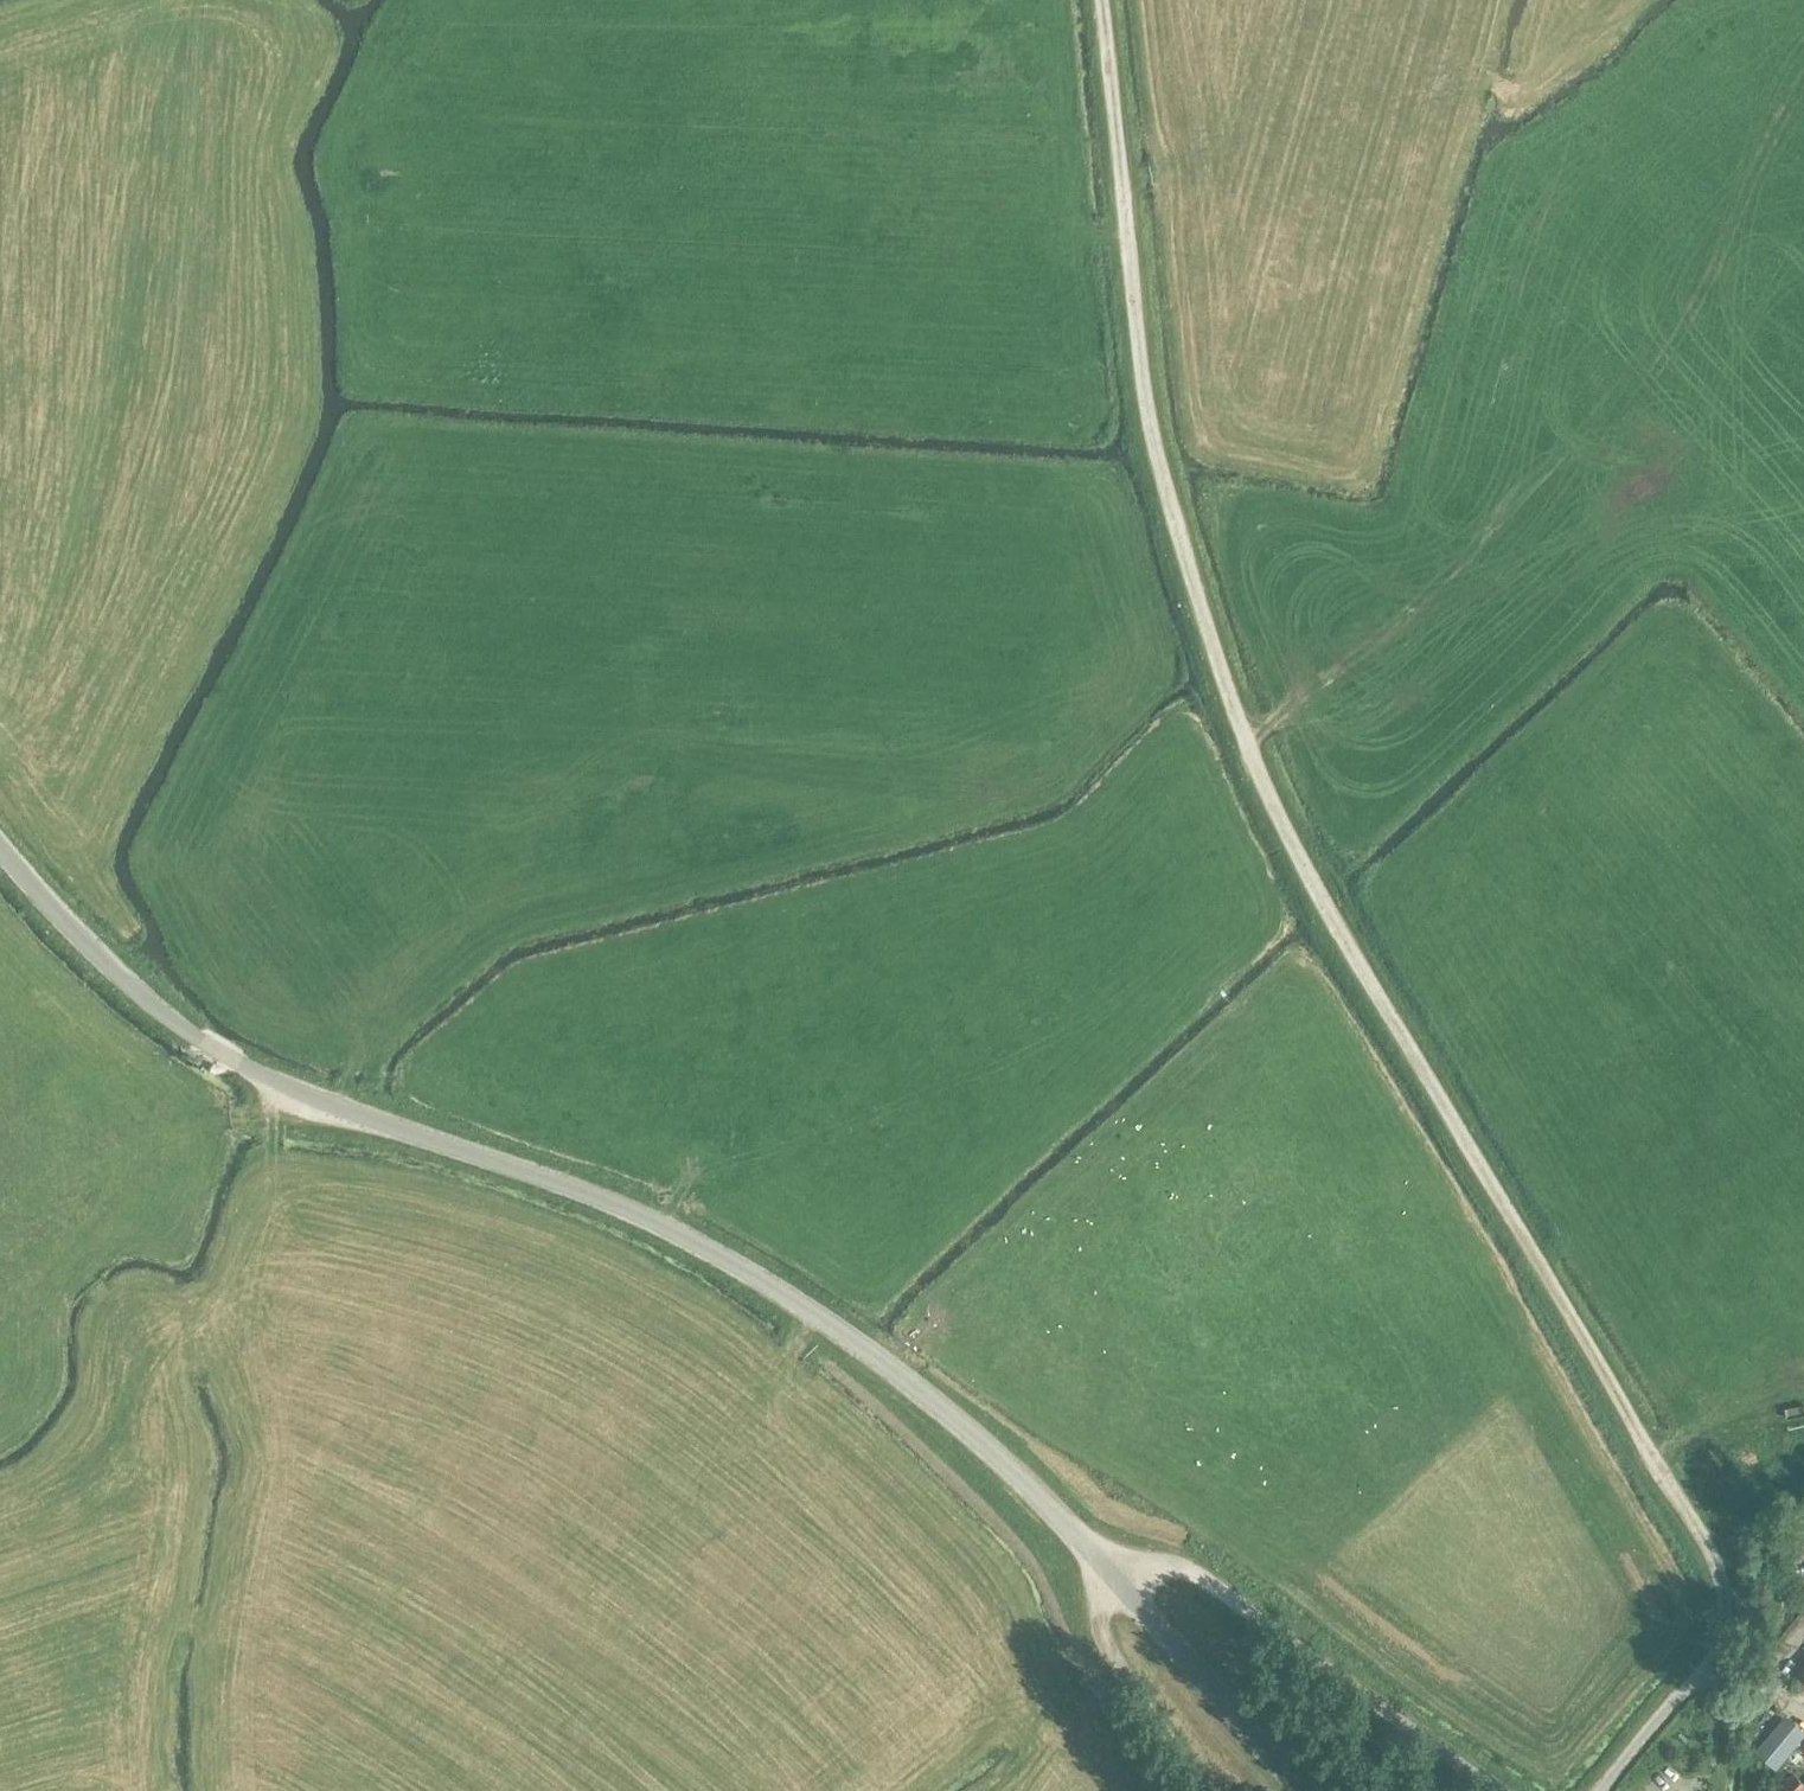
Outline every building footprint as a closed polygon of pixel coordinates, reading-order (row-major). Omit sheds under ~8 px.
[(1803,1757),(1803,1740),(1769,1710),(1743,1740),(1786,1777),(1803,1757)] [(1795,1771),(1779,1790),(1803,1790),(1803,1779),(1795,1771)]
